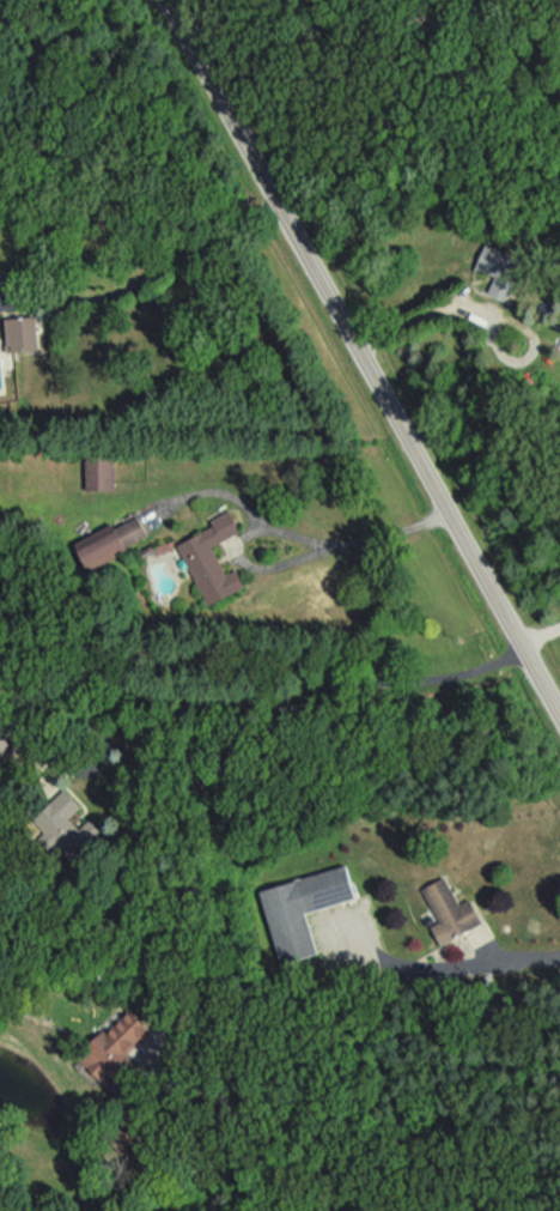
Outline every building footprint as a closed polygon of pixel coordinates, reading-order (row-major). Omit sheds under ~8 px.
[(503,304),(519,259),(478,244),(469,268),(488,275),(480,296),(503,304)] [(27,317),(0,318),(0,351),(29,350),(27,317)] [(80,490),(108,489),(107,457),(79,458),(80,490)] [(234,533),(223,511),(203,521),(206,528),(171,544),(190,583),(218,570),(207,546),(234,533)] [(127,543),(141,534),(130,516),(116,525),(127,543)] [(87,572),(121,552),(107,528),(73,547),(87,572)] [(68,865),(102,839),(87,819),(73,829),(64,817),(74,809),(62,793),(32,815),(68,865)] [(349,900),(341,868),(256,888),(274,964),(311,956),(301,912),(349,900)] [(415,888),(431,923),(422,927),(431,946),(439,943),(442,949),(452,945),(448,936),(473,924),(462,899),(451,905),(438,877),(415,888)] [(68,1051),(86,1078),(143,1039),(125,1012),(68,1051)]
